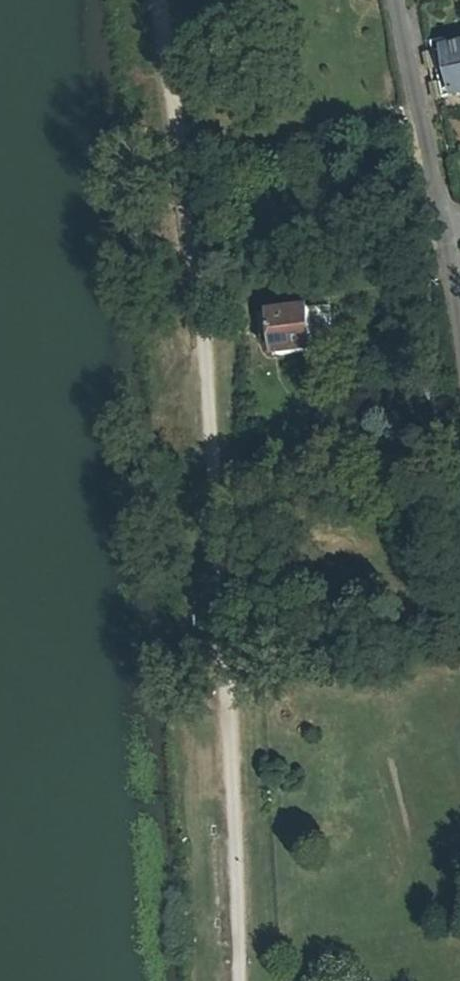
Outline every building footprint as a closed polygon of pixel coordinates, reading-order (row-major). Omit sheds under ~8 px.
[(324,305),(288,312),(296,354),(331,344),(324,305)]
